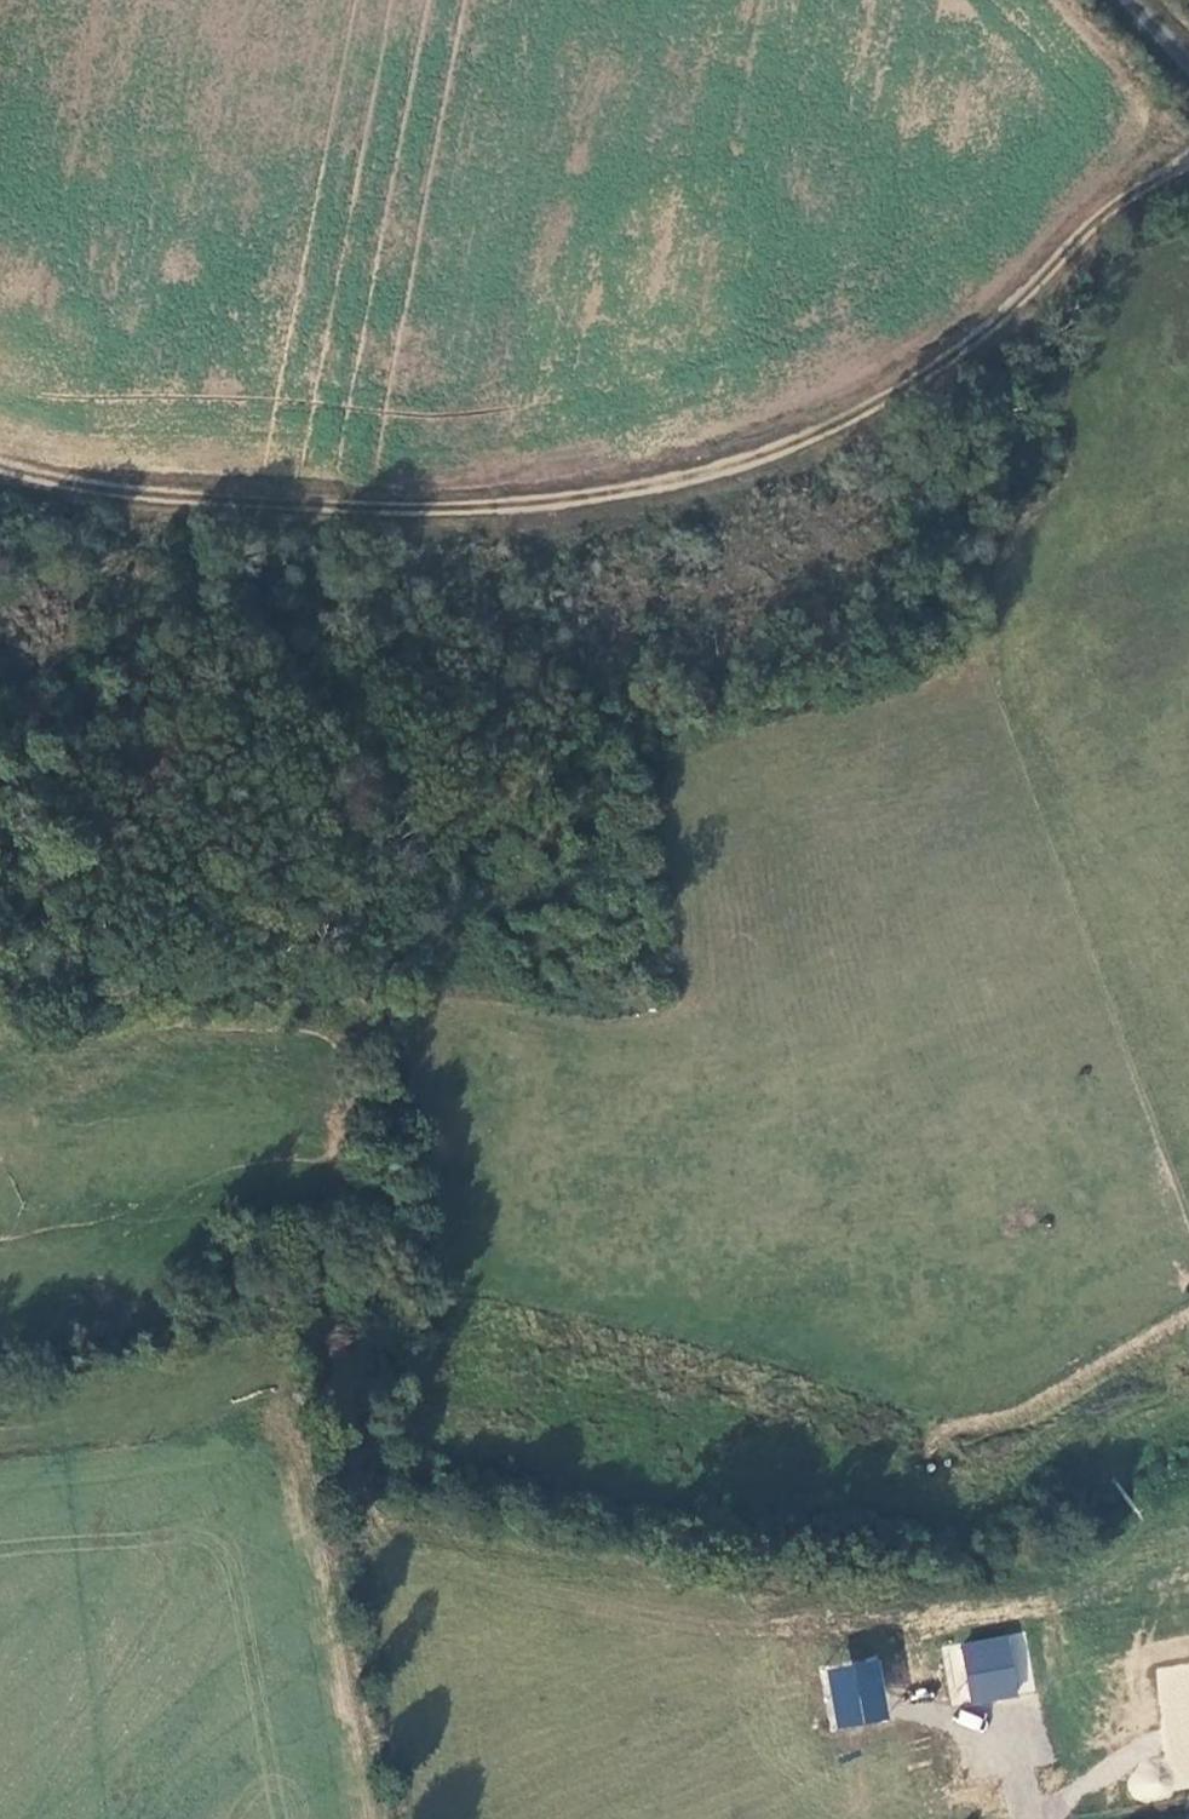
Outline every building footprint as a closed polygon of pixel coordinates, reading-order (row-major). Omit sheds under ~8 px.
[(1019,1697),(1008,1636),(960,1645),(971,1705),(1019,1697)] [(867,1662),(826,1670),(836,1728),(878,1721),(867,1662)]
